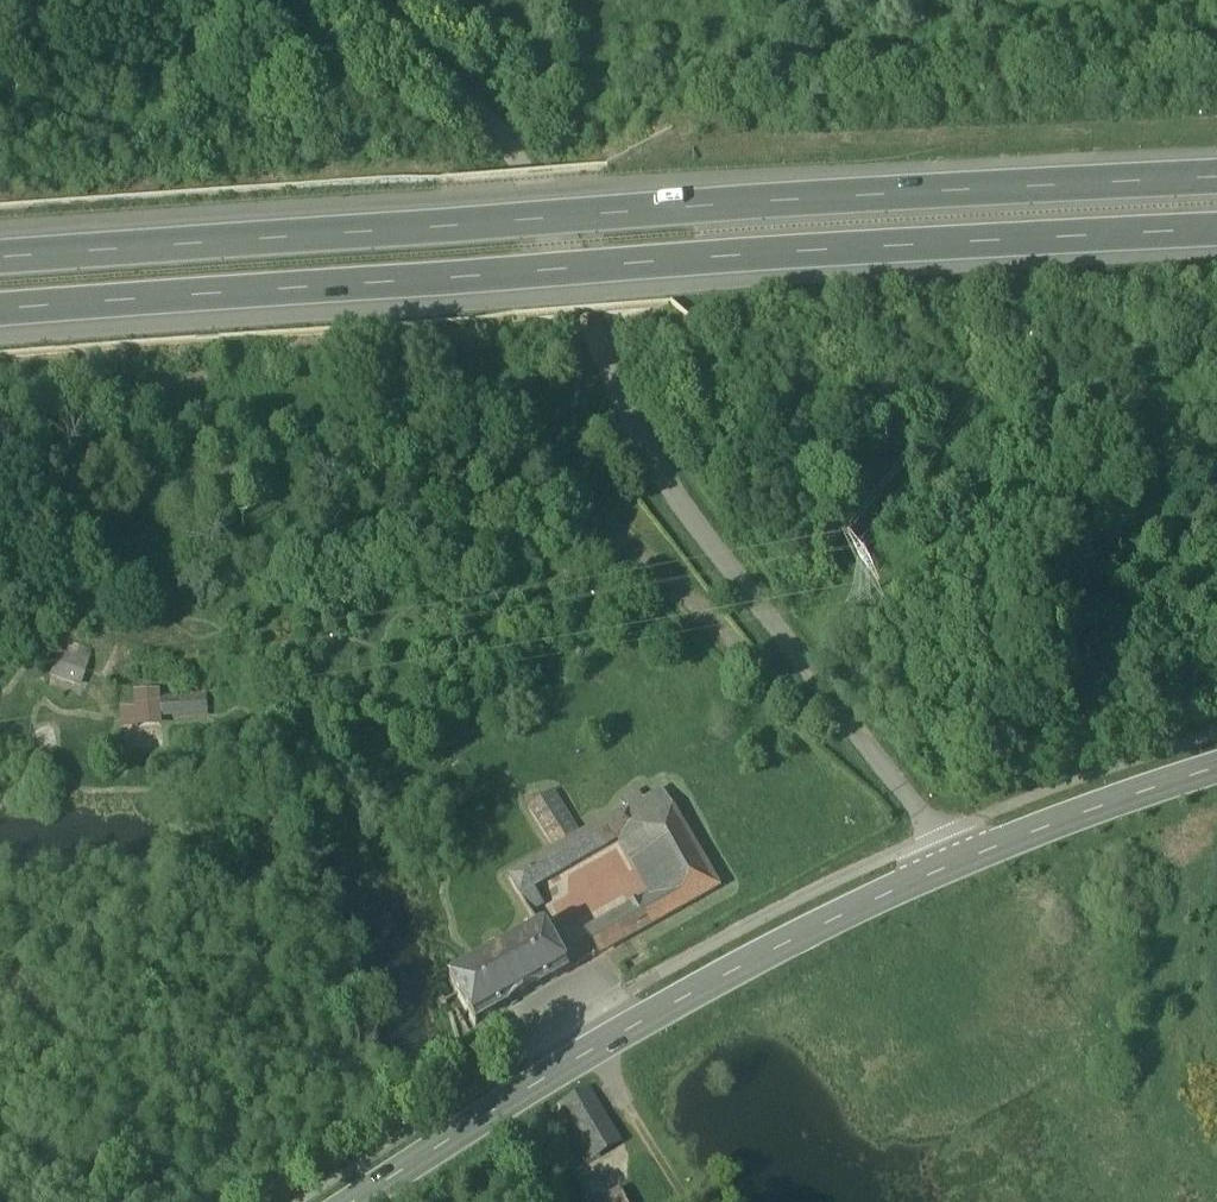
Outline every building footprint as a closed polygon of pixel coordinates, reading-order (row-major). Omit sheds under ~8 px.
[(66,685),(74,660),(71,659),(64,661),(54,692),(81,701),(93,666),(88,665),(80,689),(66,685)] [(66,685),(80,689),(88,665),(74,660),(66,685)] [(159,704),(151,704),(152,722),(137,723),(136,713),(124,713),(125,738),(160,737),(160,728),(208,727),(207,712),(160,713),(159,704)] [(136,713),(137,723),(152,722),(151,704),(136,705),(136,713)] [(644,801),(654,820),(672,810),(661,791),(644,801)] [(620,839),(620,840),(637,830),(654,820),(644,801),(639,794),(623,803),(627,811),(578,839),(558,851),(509,878),(520,897),(529,913),(543,904),(534,889),(620,839)] [(531,807),(558,851),(578,839),(552,796),(531,807)] [(637,830),(652,857),(672,891),(682,909),(717,889),(672,810),(654,820),(637,830)] [(635,867),(652,857),(637,830),(620,840),(635,867)] [(635,867),(654,901),(672,891),(652,857),(635,867)] [(589,938),(599,956),(682,909),(672,891),(654,901),(589,938)] [(449,981),(475,1027),(567,975),(541,929),(449,981)] [(595,1097),(589,1087),(559,1106),(565,1117),(592,1160),(622,1142),(595,1097)] [(625,1189),(598,1199),(599,1201),(630,1201),(625,1189)]
